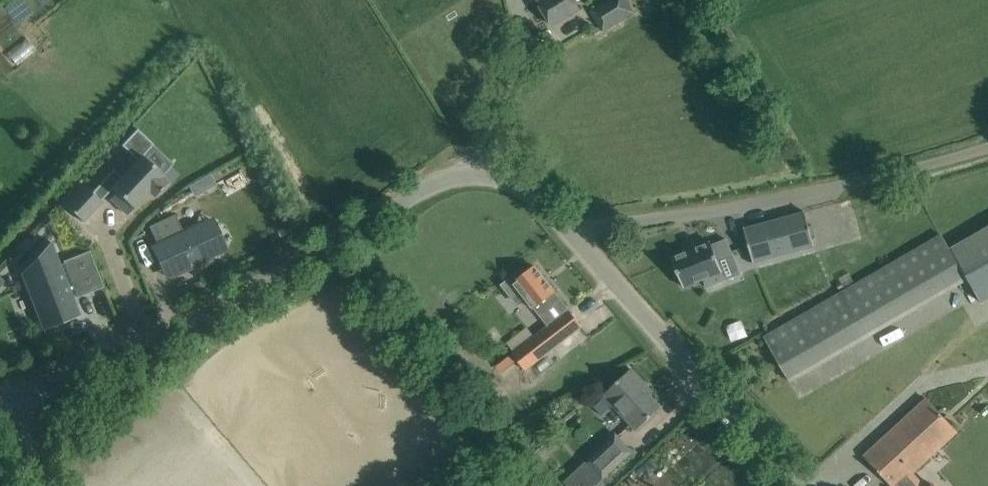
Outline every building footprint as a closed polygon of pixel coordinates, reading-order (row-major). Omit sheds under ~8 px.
[(537,1),(552,26),(579,9),(574,0),(539,0),(537,1)] [(603,33),(635,13),(626,0),(608,0),(589,11),(603,33)] [(84,185),(65,206),(82,222),(102,202),(101,201),(101,200),(112,189),(116,193),(110,199),(127,215),(136,205),(146,194),(148,192),(154,197),(167,183),(161,178),(163,176),(142,157),(153,145),(137,129),(121,146),(137,161),(121,178),(113,170),(92,193),(84,185)] [(209,175),(199,181),(205,191),(215,185),(209,175)] [(785,254),(783,246),(812,238),(805,212),(744,228),(753,263),(785,254)] [(152,247),(160,263),(164,261),(173,279),(199,267),(197,263),(216,254),(202,224),(183,233),(174,215),(148,227),(157,245),(152,247)] [(948,237),(951,242),(766,324),(794,387),(804,383),(805,386),(909,340),(904,328),(896,331),(890,319),(975,281),(984,300),(987,298),(987,219),(948,237)] [(685,252),(672,258),(683,287),(703,279),(704,279),(704,280),(707,287),(725,279),(724,275),(718,260),(732,254),(726,239),(712,245),(711,244),(710,242),(697,247),(696,244),(683,249),(685,252)] [(77,296),(102,286),(102,288),(103,288),(89,251),(88,252),(89,254),(64,263),(63,261),(62,262),(63,264),(60,265),(50,242),(49,243),(50,245),(22,275),(22,272),(21,273),(43,331),(44,330),(42,326),(77,312),(78,317),(80,316),(72,298),(76,296),(77,298),(78,298),(77,296)] [(516,359),(525,371),(582,326),(535,267),(524,276),(520,271),(502,285),(516,303),(524,296),(548,327),(503,363),(506,367),(516,359)] [(9,283),(0,273),(0,291),(9,283)] [(631,369),(605,394),(637,429),(662,406),(661,405),(660,406),(650,395),(654,392),(653,391),(652,391),(631,369)] [(864,456),(891,485),(925,485),(913,473),(955,434),(924,400),(864,456)] [(615,432),(584,461),(602,481),(633,451),(615,432)]
